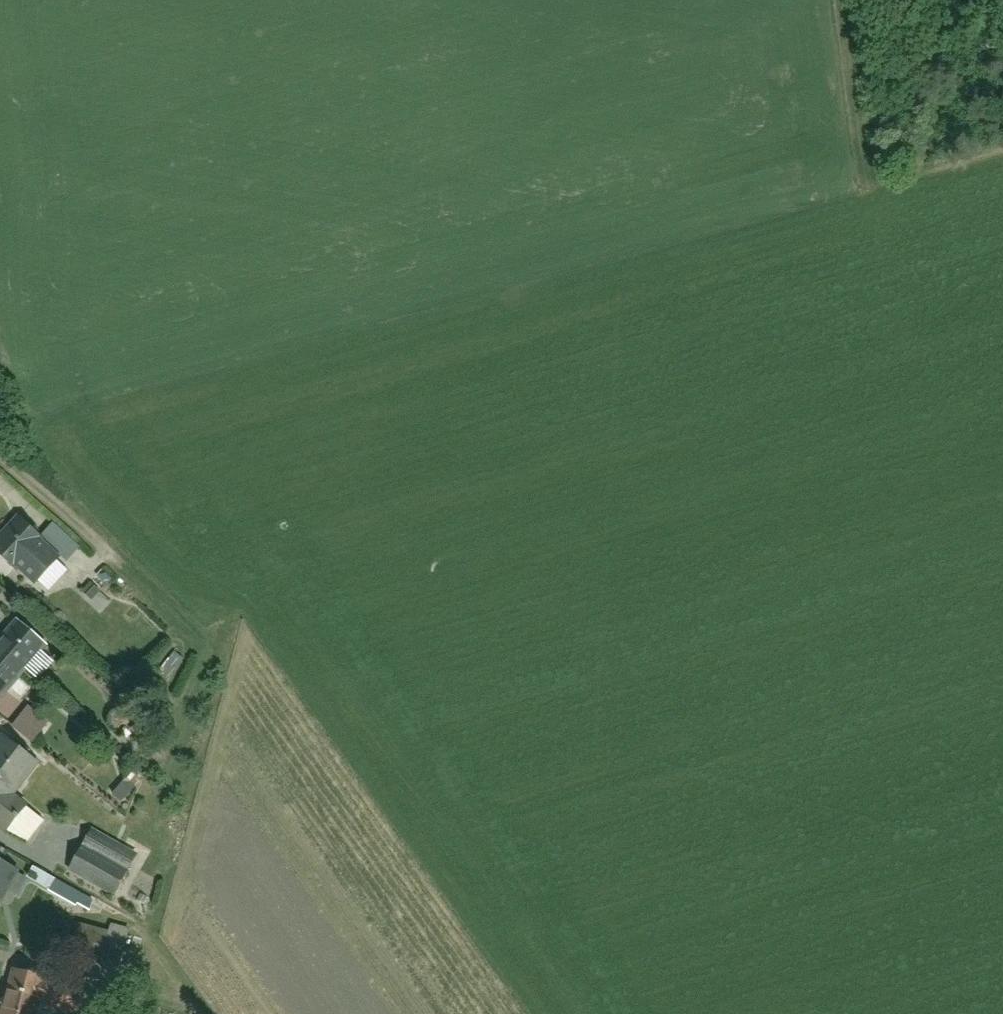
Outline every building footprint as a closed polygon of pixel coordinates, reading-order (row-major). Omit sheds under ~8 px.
[(81,551),(35,513),(5,548),(53,586),(81,551)] [(0,646),(0,696),(1,696),(46,645),(20,623),(0,646)] [(18,798),(42,767),(0,735),(0,828),(14,838),(35,810),(18,798)] [(89,835),(69,872),(113,896),(133,860),(89,835)] [(7,895),(8,895),(21,870),(0,859),(0,910),(7,895)] [(0,1010),(0,1013),(32,1013),(35,1005),(66,1013),(77,1013),(83,992),(42,979),(44,975),(14,966),(0,1010)]
